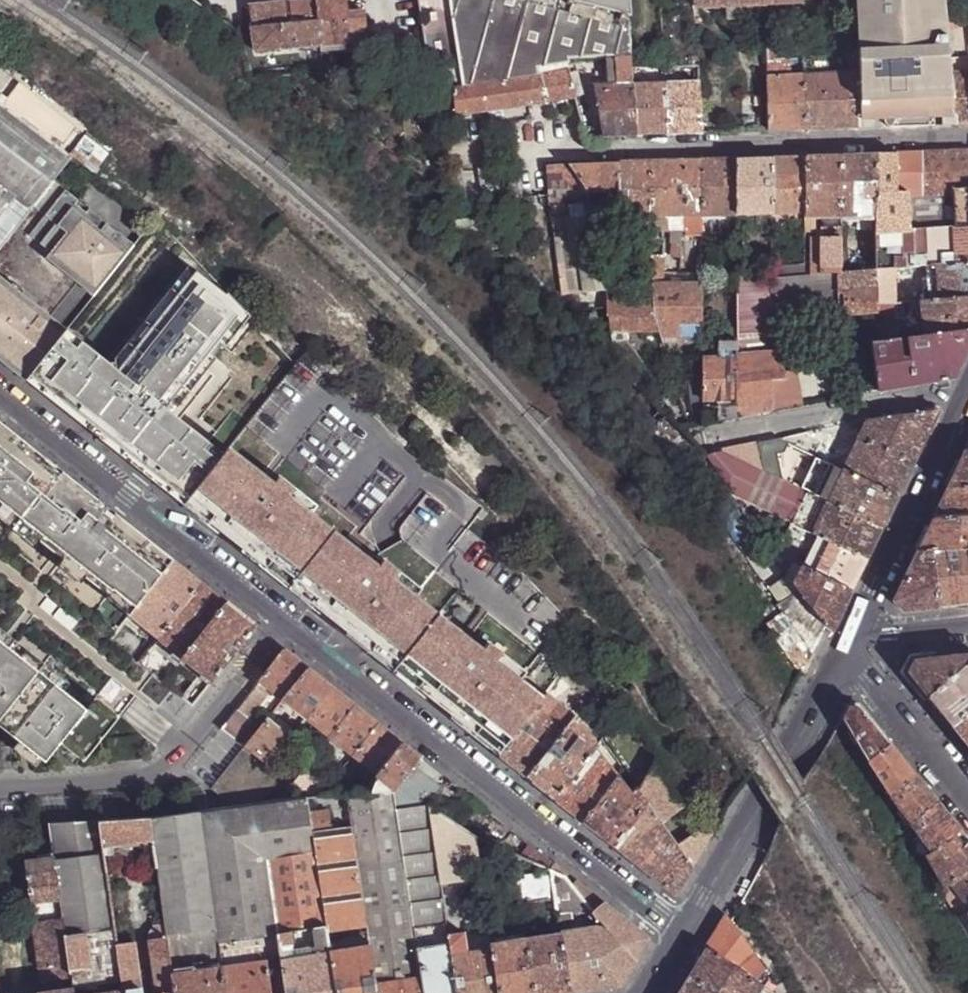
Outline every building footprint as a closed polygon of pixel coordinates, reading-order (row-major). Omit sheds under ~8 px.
[(347,6),(347,0),(337,0),(249,10),(256,55),(329,47),(338,46),(352,44),(348,15),(347,6)] [(434,94),(462,89),(449,0),(419,0),(434,94)] [(462,89),(540,78),(537,69),(567,65),(569,65),(569,61),(581,60),(597,59),(615,57),(631,56),(630,42),(628,0),(449,0),(462,89)] [(694,8),(727,7),(727,0),(694,0),(694,8)] [(837,18),(854,17),(854,0),(836,0),(837,18)] [(950,69),(946,31),(946,22),(943,0),(854,0),(854,17),(855,42),(856,63),(857,71),(950,69)] [(353,14),(348,15),(352,44),(368,42),(365,13),(353,14)] [(946,31),(967,23),(967,14),(946,22),(946,31)] [(631,56),(631,61),(641,60),(641,42),(630,42),(631,56)] [(353,54),(352,44),(338,46),(338,50),(339,56),(353,54)] [(847,65),(847,75),(842,75),(841,54),(801,56),(802,77),(788,78),(788,47),(766,49),(769,132),(778,132),(808,131),(843,130),(859,129),(857,71),(856,63),(848,63),(847,65)] [(635,136),(632,71),(631,62),(631,61),(631,56),(615,57),(616,84),(620,87),(593,88),(602,137),(605,138),(622,137),(635,136)] [(597,59),(581,60),(581,67),(590,65),(597,65),(597,59)] [(688,60),(689,68),(697,68),(697,59),(688,60)] [(651,70),(653,70),(653,62),(631,62),(632,71),(648,71),(651,70)] [(540,78),(569,74),(570,74),(567,65),(537,69),(540,78)] [(927,127),(956,125),(951,73),(950,69),(857,71),(859,129),(880,129),(927,127)] [(652,85),(651,70),(648,71),(632,71),(635,136),(653,136),(668,135),(665,85),(652,85)] [(951,73),(956,125),(967,125),(967,72),(951,73)] [(569,75),(575,99),(584,97),(578,73),(569,75)] [(434,94),(439,122),(456,119),(456,116),(564,100),(565,112),(555,114),(555,119),(560,141),(566,142),(578,143),(587,142),(586,141),(575,99),(569,75),(569,74),(540,78),(462,89),(434,94)] [(684,135),(701,134),(698,84),(665,85),(668,135),(684,135)] [(759,97),(741,95),(742,132),(761,131),(759,97)] [(0,103),(0,184),(32,208),(54,181),(73,158),(0,103)] [(578,149),(578,143),(566,142),(560,141),(555,119),(548,120),(552,147),(566,147),(566,149),(578,149)] [(948,189),(952,189),(967,189),(967,151),(945,152),(948,189)] [(923,190),(942,190),(948,190),(948,189),(945,152),(920,153),(923,190)] [(920,153),(896,154),(896,190),(907,190),(907,191),(923,190),(920,153)] [(859,155),(841,155),(841,216),(877,215),(876,154),(859,155)] [(945,228),(910,229),(907,191),(907,190),(896,190),(896,154),(876,154),(877,215),(878,260),(878,269),(897,268),(938,266),(967,264),(967,227),(955,227),(945,228)] [(824,156),(806,156),(806,213),(806,217),(841,216),(841,155),(824,156)] [(788,157),(772,158),(772,214),(806,213),(806,156),(788,157)] [(752,158),(737,159),(737,215),(772,214),(772,158),(752,158)] [(716,159),(700,160),(700,216),(737,215),(737,159),(716,159)] [(675,160),(649,161),(649,218),(663,217),(669,217),(680,217),(700,216),(700,160),(675,160)] [(630,162),(618,162),(617,190),(616,217),(649,218),(649,161),(630,162)] [(603,164),(569,163),(586,188),(588,191),(617,190),(618,162),(603,164)] [(555,165),(548,165),(551,206),(591,202),(588,191),(586,188),(569,163),(555,165)] [(483,197),(497,196),(493,170),(480,171),(483,197)] [(16,374),(21,367),(33,376),(63,338),(69,332),(52,318),(79,284),(96,298),(137,246),(54,181),(32,208),(0,249),(0,362),(16,374)] [(32,208),(0,184),(0,249),(32,208)] [(967,227),(967,189),(952,189),(955,227),(967,227)] [(923,190),(907,191),(910,229),(945,228),(942,190),(923,190)] [(594,212),(591,202),(551,206),(557,247),(563,295),(604,292),(594,212)] [(806,213),(772,214),(772,227),(806,227),(806,217),(806,213)] [(649,232),(664,231),(670,231),(670,242),(673,242),(674,258),(680,258),(680,217),(669,217),(663,217),(649,218),(649,230),(649,232)] [(822,228),(822,237),(822,238),(822,267),(842,267),(842,263),(842,228),(822,228)] [(842,273),(842,267),(822,267),(822,238),(812,238),(812,275),(822,275),(842,273)] [(702,247),(701,247),(701,258),(706,257),(713,257),(713,247),(702,247)] [(649,257),(650,275),(664,274),(664,257),(649,257)] [(842,273),(878,270),(878,269),(878,260),(842,263),(842,267),(842,273)] [(941,300),(967,298),(967,264),(938,266),(941,300)] [(114,361),(117,367),(133,347),(150,326),(175,294),(194,271),(187,265),(113,358),(114,361)] [(806,267),(772,269),(772,272),(772,279),(806,276),(806,267)] [(878,270),(879,306),(896,304),(899,304),(897,268),(878,269),(878,270)] [(756,414),(843,397),(835,342),(769,352),(765,318),(774,305),(839,300),(840,314),(878,312),(879,306),(878,270),(842,273),(822,275),(812,275),(806,276),(772,279),(772,272),(737,276),(737,361),(736,417),(737,417),(756,414)] [(33,376),(27,383),(111,449),(183,506),(223,455),(175,416),(218,361),(215,359),(223,348),(227,351),(252,319),(231,297),(229,299),(194,271),(175,294),(150,326),(133,347),(117,367),(114,361),(109,364),(82,343),(77,349),(63,338),(33,376)] [(650,275),(649,285),(664,284),(664,274),(650,275)] [(649,302),(658,333),(701,334),(701,320),(701,284),(696,283),(664,284),(649,285),(649,302)] [(712,284),(701,284),(701,320),(712,320),(712,284)] [(641,302),(649,302),(649,285),(641,285),(641,302)] [(967,332),(967,298),(941,300),(922,302),(925,337),(967,332)] [(611,333),(658,333),(649,302),(641,302),(605,302),(611,333)] [(891,341),(891,327),(897,327),(896,304),(879,306),(878,312),(879,335),(880,343),(891,341)] [(967,349),(967,332),(925,337),(906,340),(908,361),(902,362),(899,340),(891,341),(880,343),(873,344),(879,392),(917,385),(954,379),(964,358),(967,349)] [(661,344),(701,344),(701,340),(701,334),(658,333),(661,344)] [(701,387),(701,400),(708,400),(718,400),(719,406),(708,406),(708,412),(701,412),(701,424),(728,420),(737,418),(737,417),(736,417),(737,361),(701,361),(701,387)] [(21,367),(16,374),(27,383),(33,376),(21,367)] [(696,425),(701,424),(701,412),(702,406),(701,400),(701,387),(691,387),(696,425)] [(867,419),(843,470),(897,497),(915,459),(936,415),(933,410),(867,419)] [(81,759),(136,689),(157,706),(170,689),(163,684),(153,676),(110,642),(123,626),(130,618),(173,563),(0,427),(0,726),(42,760),(57,740),(81,759)] [(833,427),(821,429),(829,437),(833,427)] [(821,429),(779,440),(830,464),(837,468),(849,442),(829,437),(821,429)] [(749,446),(720,452),(748,465),(749,446)] [(223,455),(183,506),(240,551),(498,757),(536,709),(542,701),(519,683),(496,664),(502,656),(489,645),(487,648),(466,631),(462,636),(414,598),(391,580),(397,572),(384,562),(382,564),(370,554),(360,566),(351,559),(357,552),(310,514),(287,496),(293,488),(280,477),(278,480),(265,470),(255,482),(247,475),(252,468),(228,449),(223,455)] [(708,461),(732,495),(790,523),(810,533),(817,536),(867,560),(875,545),(882,529),(802,491),(748,465),(720,452),(702,455),(707,461),(708,461)] [(965,452),(955,472),(948,488),(967,486),(967,452),(965,452)] [(802,491),(882,529),(889,514),(897,497),(843,470),(837,468),(830,464),(823,479),(811,473),(802,491)] [(948,488),(941,501),(933,519),(967,517),(967,486),(948,488)] [(293,488),(287,496),(310,514),(316,507),(293,488)] [(918,551),(932,550),(967,547),(967,517),(933,519),(926,535),(918,551)] [(810,533),(790,523),(782,541),(802,551),(810,533)] [(801,567),(852,592),(859,576),(867,560),(817,536),(801,567)] [(938,608),(957,606),(967,605),(967,547),(932,550),(938,608)] [(903,612),(938,608),(932,550),(918,551),(904,581),(894,602),(903,612)] [(184,572),(173,563),(130,618),(158,640),(201,585),(184,572)] [(824,627),(833,632),(844,609),(852,592),(801,567),(792,585),(824,627)] [(397,572),(391,580),(414,598),(421,591),(397,572)] [(212,593),(201,585),(158,640),(182,659),(225,604),(212,593)] [(820,635),(822,631),(796,595),(778,605),(783,611),(765,624),(801,672),(820,635)] [(237,613),(225,604),(182,659),(201,674),(211,682),(255,626),(237,613)] [(158,640),(130,618),(123,626),(151,648),(158,640)] [(830,633),(823,630),(822,631),(820,635),(827,639),(830,633)] [(253,713),(271,691),(283,700),(308,669),(296,659),(284,650),(242,704),(253,713)] [(928,697),(967,663),(967,654),(943,657),(913,660),(907,672),(928,697)] [(525,675),(502,656),(496,664),(519,683),(525,675)] [(928,697),(945,718),(951,725),(967,711),(967,663),(928,697)] [(163,684),(171,673),(161,666),(153,676),(163,684)] [(318,677),(308,669),(283,700),(302,715),(307,719),(332,688),(318,677)] [(808,675),(801,672),(796,681),(803,684),(808,675)] [(342,696),(332,688),(307,719),(330,738),(355,706),(342,696)] [(536,709),(498,757),(512,768),(527,779),(573,720),(545,697),(542,701),(536,709)] [(366,715),(355,706),(330,738),(353,756),(378,725),(366,715)] [(840,719),(866,763),(887,745),(881,738),(856,706),(847,707),(845,711),(840,719)] [(281,714),(276,709),(273,714),(278,718),(281,714)] [(967,746),(967,711),(951,725),(965,743),(967,746)] [(245,749),(253,739),(229,720),(221,731),(244,749),(245,749)] [(540,789),(554,801),(593,752),(595,749),(573,720),(527,779),(540,789)] [(291,740),(267,721),(253,739),(245,749),(256,758),(268,768),(291,740)] [(387,732),(378,725),(353,756),(376,775),(401,743),(387,732)] [(408,749),(401,743),(376,775),(375,776),(393,791),(413,765),(419,757),(408,749)] [(887,745),(866,763),(887,798),(913,777),(898,758),(887,745)] [(211,791),(223,800),(256,758),(245,749),(244,749),(211,791)] [(570,813),(583,823),(616,780),(593,752),(554,801),(570,813)] [(223,801),(224,809),(264,804),(283,780),(268,768),(256,758),(223,800),(223,801)] [(413,765),(393,791),(391,791),(401,858),(421,992),(456,992),(450,955),(447,936),(439,883),(428,806),(427,805),(438,792),(438,786),(413,765)] [(648,803),(695,870),(714,836),(700,828),(696,819),(661,771),(636,787),(637,789),(648,803)] [(322,794),(300,777),(292,787),(306,799),(321,797),(322,794)] [(923,789),(913,777),(887,798),(905,828),(910,825),(936,804),(923,789)] [(601,838),(614,848),(648,803),(637,789),(630,798),(616,780),(583,823),(601,838)] [(391,791),(364,792),(345,792),(350,827),(356,865),(401,858),(391,791)] [(224,809),(198,813),(205,862),(220,968),(280,960),(266,862),(266,861),(314,853),(311,833),(308,814),(306,799),(264,804),(224,809)] [(697,871),(695,870),(648,803),(614,848),(644,873),(674,897),(677,897),(697,871)] [(945,816),(936,804),(910,825),(930,853),(958,831),(945,816)] [(479,878),(474,837),(428,806),(439,883),(479,878)] [(356,865),(350,827),(331,830),(328,811),(308,814),(311,833),(314,853),(334,992),(375,992),(356,865)] [(205,862),(198,813),(149,819),(152,840),(156,869),(205,862)] [(714,836),(720,823),(706,816),(700,828),(714,836)] [(152,840),(149,819),(98,825),(102,847),(152,840)] [(123,992),(106,875),(102,847),(98,825),(49,826),(53,859),(59,900),(62,922),(71,980),(72,990),(72,992),(114,992),(123,992)] [(930,853),(910,825),(905,828),(923,859),(924,857),(930,853)] [(958,831),(930,853),(924,857),(943,888),(948,884),(967,868),(967,843),(958,831)] [(314,853),(266,861),(266,862),(280,960),(285,992),(334,992),(314,853)] [(375,992),(421,992),(401,858),(356,865),(375,992)] [(31,903),(59,900),(53,859),(25,863),(31,903)] [(205,862),(156,869),(162,911),(166,939),(171,975),(220,968),(205,862)] [(567,876),(553,866),(548,872),(549,872),(563,879),(564,880),(567,876)] [(948,884),(967,909),(967,868),(948,884)] [(563,879),(549,872),(553,902),(557,922),(572,920),(572,914),(591,914),(569,887),(564,880),(563,879)] [(124,873),(106,875),(123,992),(141,992),(124,873)] [(517,898),(514,873),(501,875),(506,900),(517,898)] [(575,883),(569,887),(591,914),(602,905),(587,893),(575,883)] [(948,884),(943,888),(941,890),(959,920),(966,914),(967,913),(967,909),(948,884)] [(590,915),(588,917),(594,926),(595,929),(559,935),(568,992),(584,992),(595,991),(620,988),(648,942),(647,940),(602,905),(591,914),(590,915)] [(725,915),(730,922),(737,909),(734,907),(725,915)] [(966,914),(959,920),(967,936),(967,917),(966,914)] [(758,976),(764,970),(730,922),(725,915),(714,934),(705,949),(752,981),(758,976)] [(71,980),(62,922),(34,926),(42,984),(71,980)] [(460,935),(447,936),(450,955),(463,953),(460,935)] [(524,940),(532,992),(568,992),(559,935),(524,940)] [(171,975),(166,939),(149,941),(156,992),(174,992),(171,975)] [(524,940),(490,945),(490,950),(497,992),(532,992),(524,940)] [(688,977),(712,992),(757,992),(761,987),(752,981),(705,949),(699,959),(688,977)] [(450,955),(456,992),(497,992),(490,950),(463,953),(450,955)] [(280,960),(220,968),(224,992),(285,992),(280,960)] [(171,975),(174,992),(224,992),(220,968),(171,975)] [(762,979),(767,974),(764,970),(758,976),(762,979)] [(688,977),(682,985),(678,992),(712,992),(688,977)]
